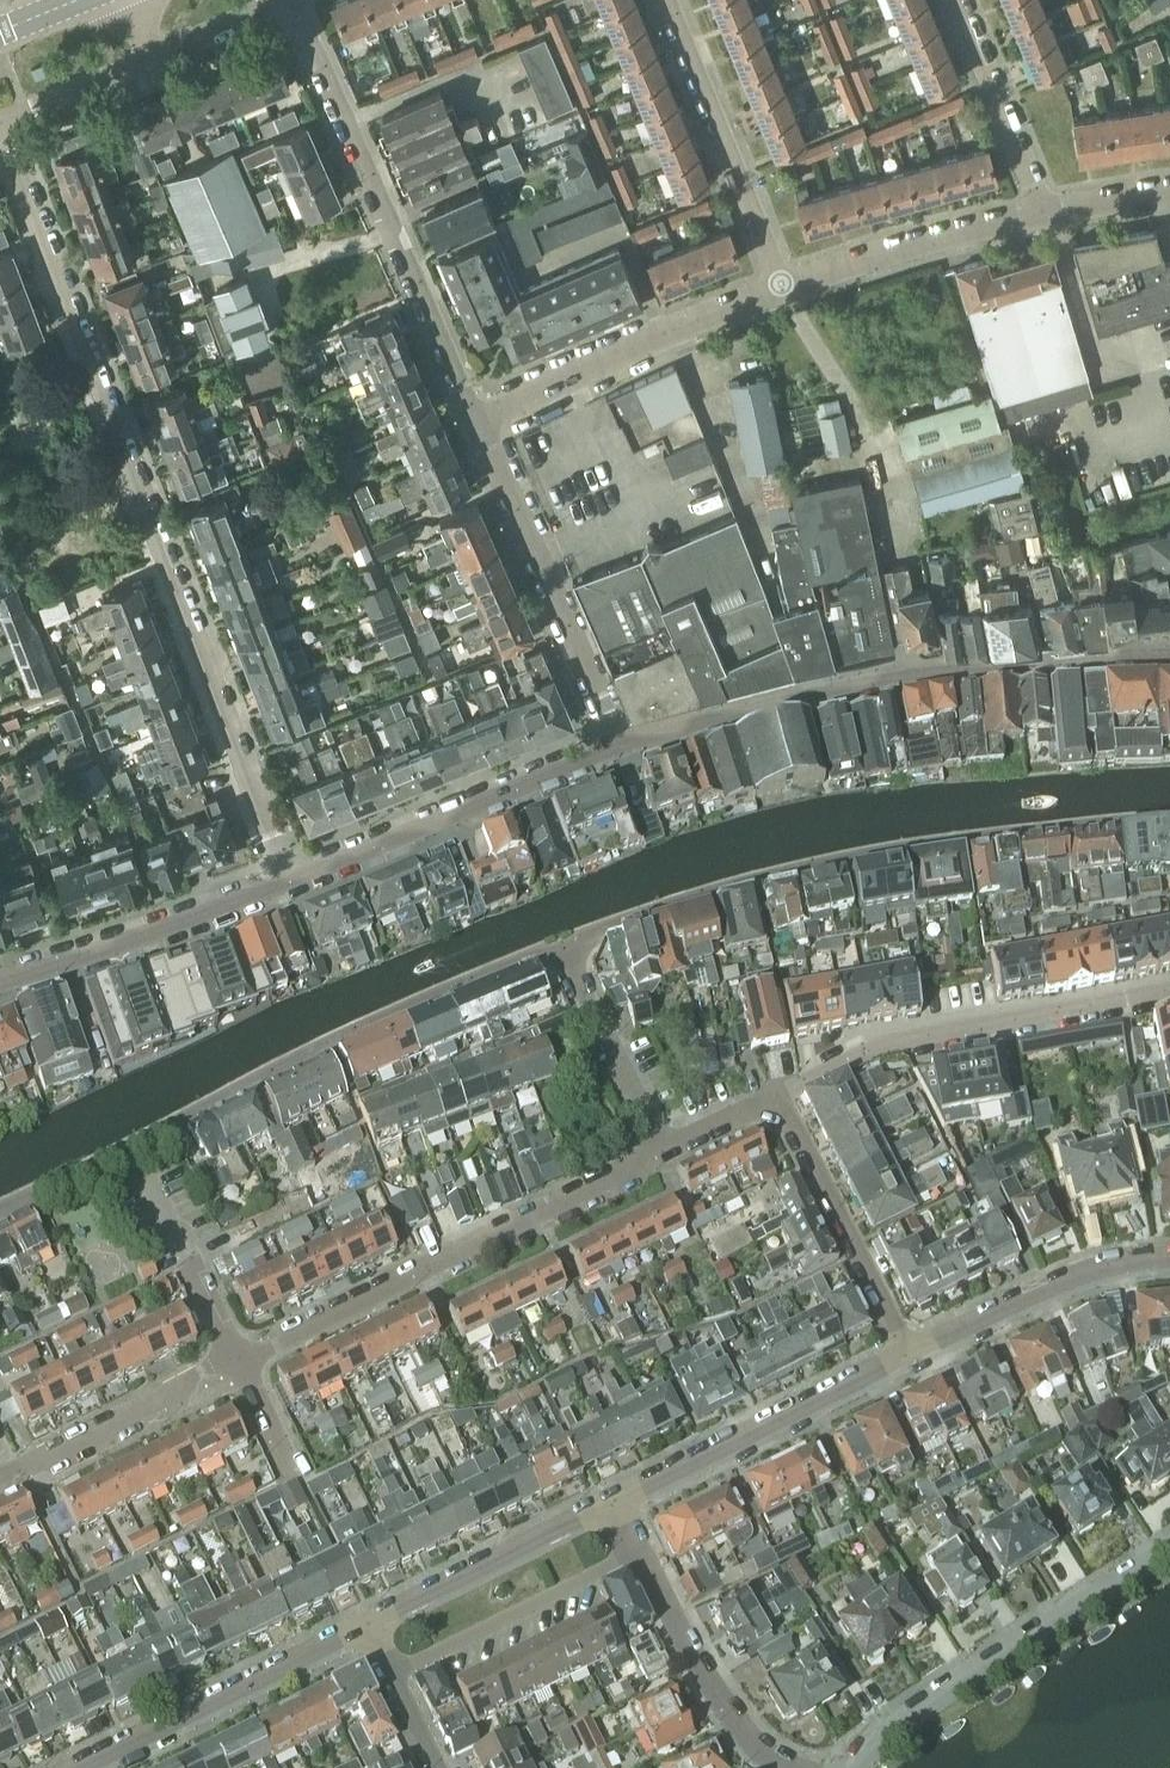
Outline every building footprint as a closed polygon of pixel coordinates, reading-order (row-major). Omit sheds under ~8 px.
[(374,23),(364,0),(342,0),(332,4),(345,35),(363,28),(367,37),(378,32),(374,23)] [(404,11),(402,11),(398,0),(364,0),(374,23),(392,16),(396,26),(407,21),(404,11)] [(402,11),(404,11),(407,21),(410,27),(427,20),(424,14),(436,9),(432,0),(398,0),(402,11)] [(634,2),(633,0),(597,0),(603,14),(634,2)] [(752,12),(747,0),(711,0),(721,25),(752,12)] [(819,9),(815,0),(801,0),(807,14),(819,9)] [(925,2),(925,0),(889,0),(894,14),(925,2)] [(1045,15),(1039,0),(1009,0),(1004,2),(1014,28),(1045,15)] [(1102,13),(1096,0),(1083,0),(1067,7),(1074,25),(1102,13)] [(1165,6),(1160,0),(1150,0),(1146,3),(1154,14),(1165,6)] [(614,40),(645,28),(634,2),(603,14),(614,40)] [(905,40),(936,28),(925,2),(894,14),(905,40)] [(553,32),(564,27),(557,10),(546,14),(553,32)] [(763,38),(758,25),(769,20),(765,11),(754,15),(752,12),(721,25),(732,51),(763,38)] [(838,38),(849,34),(841,14),(829,19),(838,38)] [(1025,54),(1056,41),(1045,15),(1014,28),(1025,54)] [(516,41),(536,32),(531,21),(511,29),(516,41)] [(820,46),(832,41),(824,21),(812,26),(820,46)] [(1105,51),(1116,47),(1107,26),(1096,31),(1105,51)] [(561,49),(571,44),(564,27),(553,32),(561,49)] [(624,66),(655,54),(645,28),(614,40),(624,66)] [(916,66),(946,54),(936,28),(905,40),(916,66)] [(496,49),(516,41),(511,29),(491,38),(496,49)] [(846,58),(857,53),(849,34),(838,38),(846,58)] [(773,64),(768,50),(777,46),(773,35),(763,39),(763,38),(732,51),(743,77),(773,64)] [(1153,62),(1164,57),(1155,37),(1144,41),(1153,62)] [(545,38),(518,50),(522,61),(523,63),(550,52),(550,50),(545,38)] [(828,65),(840,61),(832,41),(820,46),(828,65)] [(1035,80),(1066,67),(1056,41),(1025,54),(1035,80)] [(1143,67),(1153,62),(1144,41),(1134,45),(1143,67)] [(458,64),(478,56),(473,44),(453,53),(458,64)] [(550,52),(523,63),(527,72),(529,77),(556,65),(554,61),(550,52)] [(252,63),(266,97),(289,87),(276,53),(252,63)] [(438,72),(458,64),(453,53),(434,61),(438,72)] [(635,92),(666,80),(655,54),(624,66),(635,92)] [(926,92),(957,80),(946,54),(916,66),(926,92)] [(587,81),(596,77),(587,58),(579,61),(568,66),(576,85),(587,81)] [(1098,85),(1108,80),(1100,59),(1089,64),(1098,85)] [(242,106),(266,97),(252,63),(228,73),(242,106)] [(753,103),(784,90),(773,64),(743,77),(753,103)] [(1087,89),(1098,85),(1089,64),(1079,68),(1087,89)] [(556,65),(529,77),(532,84),(535,90),(562,79),(559,72),(556,65)] [(859,90),(871,85),(862,66),(851,70),(859,90)] [(401,88),(420,80),(415,70),(397,77),(401,88)] [(218,116),(242,106),(228,73),(204,83),(218,116)] [(841,97),(853,92),(845,73),(833,77),(841,97)] [(382,96),(401,88),(397,77),(378,85),(382,96)] [(562,79),(535,90),(537,95),(541,104),(554,98),(561,95),(568,92),(564,83),(562,79)] [(646,118),(676,106),(666,80),(635,92),(646,118)] [(585,105),(595,100),(587,81),(576,85),(585,105)] [(194,126),(218,116),(204,83),(157,102),(163,119),(187,109),(194,126)] [(867,109),(879,105),(871,85),(859,90),(867,109)] [(764,129),(795,116),(784,90),(753,103),(764,129)] [(574,106),(568,92),(561,95),(567,109),(574,106)] [(849,117),(861,112),(853,92),(841,97),(849,117)] [(452,106),(446,108),(440,94),(383,119),(417,199),(475,174),(469,161),(475,159),(467,140),(483,133),(477,118),(461,125),(452,106)] [(567,109),(561,95),(554,98),(557,105),(560,112),(567,109)] [(947,116),(967,108),(962,95),(942,103),(947,116)] [(557,105),(554,98),(541,104),(544,111),(557,105)] [(146,145),(189,128),(194,126),(187,109),(163,119),(157,102),(133,112),(135,116),(134,116),(145,146),(146,145)] [(930,123),(947,116),(942,103),(924,111),(930,123)] [(547,118),(560,112),(557,105),(544,111),(547,118)] [(656,144),(687,132),(676,106),(646,118),(656,144)] [(1169,147),(1169,107),(1161,108),(1167,148),(1169,147)] [(1138,152),(1167,148),(1161,108),(1132,113),(1138,152)] [(272,118),(277,130),(298,121),(293,109),(272,118)] [(598,136),(609,132),(601,112),(590,117),(598,136)] [(1109,157),(1138,152),(1132,113),(1103,117),(1109,157)] [(134,116),(121,122),(134,157),(149,151),(146,145),(145,146),(134,116)] [(795,116),(764,129),(774,155),(805,142),(795,116)] [(895,137),(915,129),(910,117),(890,125),(895,137)] [(1079,161),(1109,157),(1103,117),(1073,121),(1079,161)] [(277,130),(272,118),(260,124),(265,136),(277,130)] [(273,140),(253,149),(258,161),(278,152),(284,166),(317,151),(306,125),(273,140)] [(875,145),(895,137),(890,125),(870,133),(875,145)] [(849,146),(868,138),(862,126),(844,133),(849,146)] [(214,154),(240,143),(234,129),(208,139),(214,154)] [(54,157),(51,158),(57,174),(60,173),(63,181),(113,161),(117,160),(110,141),(94,147),(93,144),(88,131),(57,142),(63,155),(55,158),(54,157)] [(587,186),(606,178),(586,132),(567,140),(573,154),(564,157),(572,176),(581,172),(587,186)] [(607,156),(618,151),(609,132),(598,136),(607,156)] [(687,132),(656,144),(667,170),(698,158),(687,132)] [(809,147),(815,160),(835,152),(829,139),(809,147)] [(795,168),(815,160),(809,147),(790,155),(795,168)] [(958,155),(968,187),(994,180),(985,147),(958,155)] [(246,168),(258,162),(259,162),(253,148),(240,154),(246,168)] [(266,227),(233,149),(162,180),(194,253),(197,259),(189,262),(193,272),(195,278),(214,271),(213,269),(246,259),(248,268),(287,257),(274,224),(266,227)] [(149,151),(134,157),(137,165),(151,159),(152,159),(151,158),(149,151)] [(294,190),(328,175),(317,151),(284,166),(294,190)] [(941,195),(968,187),(958,155),(932,163),(941,195)] [(176,170),(170,156),(156,162),(162,176),(176,170)] [(698,158),(667,170),(677,196),(708,184),(698,158)] [(504,179),(524,170),(519,159),(500,168),(504,179)] [(66,188),(63,190),(69,205),(110,189),(105,177),(117,172),(113,161),(63,181),(66,188)] [(620,188),(631,183),(623,163),(612,168),(620,188)] [(914,203),(941,195),(932,163),(905,170),(914,203)] [(914,203),(905,170),(878,178),(887,210),(914,203)] [(305,215),(339,201),(328,175),(294,190),(305,215)] [(860,218),(887,210),(878,178),(851,186),(860,218)] [(603,198),(613,194),(607,179),(597,183),(603,198)] [(159,183),(148,187),(153,199),(165,194),(161,182),(159,183)] [(592,202),(603,198),(597,183),(587,188),(592,202)] [(629,207),(639,202),(631,183),(620,188),(629,207)] [(262,204),(275,199),(269,186),(256,191),(262,204)] [(833,226),(824,193),(810,197),(806,186),(794,190),(806,233),(833,226)] [(833,226),(860,218),(851,186),(824,193),(833,226)] [(437,247),(495,221),(480,188),(441,205),(423,213),(437,247)] [(582,206),(592,202),(587,188),(576,192),(582,206)] [(110,189),(69,205),(74,219),(77,218),(81,226),(131,207),(131,206),(127,196),(114,200),(110,189)] [(572,210),(582,206),(576,192),(566,196),(572,210)] [(165,194),(153,199),(157,210),(169,205),(165,194)] [(562,214),(572,210),(566,196),(556,200),(562,214)] [(267,217),(280,211),(275,199),(262,204),(267,217)] [(551,219),(562,214),(556,200),(545,204),(551,219)] [(692,219),(711,212),(707,201),(688,209),(692,219)] [(541,223),(551,219),(545,204),(535,208),(541,223)] [(83,233),(80,235),(86,250),(127,235),(122,222),(135,217),(131,207),(81,226),(83,233)] [(531,227),(541,223),(535,208),(525,212),(529,221),(531,227)] [(673,227),(692,219),(688,209),(669,217),(673,227)] [(511,228),(529,221),(525,212),(507,219),(511,228)] [(532,230),(531,227),(529,221),(511,228),(514,237),(532,230)] [(640,241),(659,233),(654,223),(636,231),(640,241)] [(518,247),(536,240),(532,230),(514,237),(518,247)] [(713,272),(740,261),(727,230),(701,241),(713,272)] [(1165,264),(1155,230),(1071,245),(1097,334),(1169,313),(1169,262),(1165,264)] [(616,248),(520,291),(494,232),(438,257),(474,338),(477,336),(482,346),(502,337),(511,357),(521,353),(522,356),(641,303),(616,248)] [(150,259),(142,240),(131,245),(127,235),(86,250),(91,264),(95,263),(98,271),(132,259),(135,266),(150,259)] [(180,235),(168,239),(172,251),(172,252),(185,247),(180,235)] [(522,256),(540,249),(536,240),(518,247),(522,256)] [(687,283),(713,272),(701,241),(675,252),(687,283)] [(525,265),(543,258),(540,249),(522,256),(525,265)] [(661,293),(687,283),(675,252),(649,262),(661,293)] [(12,253),(0,257),(0,287),(22,279),(12,253)] [(194,253),(181,253),(189,273),(189,274),(193,272),(189,262),(197,259),(194,253)] [(1087,377),(1052,260),(1051,257),(991,275),(1033,413),(1054,407),(1048,389),(1087,377)] [(1033,413),(991,275),(986,260),(955,269),(1001,423),(1033,413)] [(105,290),(101,291),(107,305),(110,304),(113,312),(164,293),(164,294),(193,283),(189,274),(189,273),(161,283),(160,283),(160,282),(147,287),(142,275),(138,276),(136,270),(136,269),(104,281),(104,282),(107,288),(105,289),(105,290)] [(203,302),(206,311),(222,352),(234,347),(235,351),(270,338),(263,320),(268,318),(258,292),(253,294),(246,276),(212,288),(215,297),(203,302)] [(32,304),(22,279),(0,287),(0,317),(32,304)] [(168,304),(164,294),(164,293),(113,312),(117,321),(113,323),(119,337),(160,321),(170,317),(166,305),(168,304)] [(42,330),(32,304),(0,317),(0,323),(4,333),(0,334),(0,344),(5,357),(12,354),(33,346),(29,335),(42,330)] [(340,362),(402,335),(392,313),(356,329),(354,325),(338,332),(345,348),(336,351),(336,352),(340,362)] [(181,339),(176,327),(174,328),(170,317),(160,321),(119,337),(124,350),(127,349),(131,358),(181,339)] [(198,333),(210,328),(206,317),(193,321),(198,333)] [(202,343),(214,338),(210,328),(198,333),(202,343)] [(360,379),(412,356),(402,335),(340,362),(345,373),(346,374),(356,369),(360,379)] [(140,381),(177,367),(172,354),(185,349),(181,339),(131,358),(134,366),(130,368),(136,382),(139,381),(140,381)] [(359,406),(421,378),(412,356),(360,379),(365,390),(356,394),(355,395),(355,397),(359,406)] [(692,406),(691,406),(674,365),(604,396),(616,424),(619,422),(631,449),(662,436),(668,451),(663,453),(672,475),(712,458),(703,436),(704,435),(692,406)] [(784,463),(774,414),(766,376),(729,383),(746,471),(784,463)] [(392,417),(431,400),(421,378),(359,406),(364,417),(365,417),(366,417),(375,413),(380,423),(392,418),(392,417)] [(219,398),(236,392),(232,380),(189,397),(184,384),(146,399),(143,400),(148,414),(152,413),(155,422),(218,397),(219,398)] [(1008,424),(999,427),(989,394),(896,421),(907,461),(1012,441),(1008,424)] [(213,425),(208,414),(218,410),(223,408),(219,398),(218,397),(155,422),(158,430),(155,432),(160,446),(213,425)] [(260,423),(269,419),(262,399),(248,404),(256,425),(260,423)] [(379,449),(440,422),(431,400),(392,417),(392,418),(397,429),(374,439),(379,449)] [(817,405),(827,455),(850,450),(842,412),(841,412),(839,401),(817,405)] [(269,445),(286,438),(277,416),(269,419),(260,423),(261,423),(259,424),(264,438),(266,437),(269,445)] [(1019,460),(1035,455),(1025,420),(1009,425),(1019,460)] [(411,461),(450,444),(440,422),(379,449),(384,460),(406,450),(411,461)] [(172,467),(235,442),(231,432),(227,434),(227,433),(217,437),(213,425),(160,446),(165,460),(169,458),(172,467)] [(273,469),(302,457),(293,435),(286,438),(269,445),(264,447),(273,469)] [(1020,484),(1025,482),(1012,441),(907,461),(922,512),(1006,488),(1008,496),(1021,492),(1021,488),(1020,484)] [(175,475),(171,476),(177,491),(181,490),(185,488),(188,495),(227,480),(227,479),(220,460),(223,459),(239,452),(235,442),(172,467),(175,475)] [(398,493),(460,466),(450,444),(411,461),(416,472),(393,481),(398,493)] [(342,465),(355,460),(350,448),(337,454),(342,465)] [(347,477),(360,471),(355,460),(342,465),(347,477)] [(764,510),(791,505),(784,465),(757,470),(764,510)] [(402,503),(425,493),(430,505),(469,488),(460,466),(398,493),(402,503)] [(287,491),(298,486),(293,473),(282,477),(287,491)] [(906,638),(891,568),(878,571),(860,477),(790,492),(796,521),(797,520),(807,579),(810,578),(810,580),(834,575),(838,594),(815,598),(815,599),(814,599),(835,663),(839,662),(894,651),(892,641),(906,638)] [(222,494),(186,508),(193,526),(194,525),(196,530),(251,509),(246,498),(242,499),(236,483),(220,489),(222,494)] [(362,509),(375,503),(366,483),(354,489),(362,509)] [(280,485),(262,492),(266,505),(285,498),(280,485)] [(997,540),(1043,529),(1033,490),(1021,493),(1021,492),(1008,496),(988,500),(997,540)] [(362,509),(367,520),(384,512),(380,501),(375,503),(362,509)] [(327,514),(344,552),(366,543),(349,504),(327,514)] [(425,554),(487,527),(477,505),(438,522),(443,533),(421,543),(425,554)] [(251,509),(196,530),(198,536),(197,536),(201,553),(201,554),(241,539),(238,530),(256,523),(251,510),(251,509)] [(796,673),(773,613),(772,613),(735,516),(663,546),(654,543),(644,547),(640,556),(572,580),(631,714),(796,673)] [(789,607),(814,599),(815,599),(815,598),(810,580),(810,578),(807,579),(797,520),(796,521),(796,522),(771,526),(783,586),(789,607)] [(458,566),(496,549),(487,527),(425,554),(430,565),(453,555),(458,566)] [(383,556),(410,544),(403,529),(376,541),(383,556)] [(1118,545),(1127,573),(1155,566),(1157,572),(1167,570),(1169,569),(1169,531),(1118,545)] [(258,545),(245,549),(241,539),(201,554),(202,555),(210,570),(211,570),(213,575),(268,554),(263,544),(263,543),(258,545)] [(273,540),(263,544),(268,554),(268,555),(277,551),(273,540)] [(1097,558),(1096,558),(1097,581),(1098,581),(1099,599),(1101,642),(1106,642),(1106,641),(1133,639),(1127,573),(1118,545),(1096,551),(1097,558)] [(450,582),(441,586),(446,597),(506,571),(496,549),(458,566),(446,571),(450,582)] [(268,554),(213,575),(215,580),(214,581),(215,582),(214,586),(218,599),(258,584),(276,577),(268,555),(268,554)] [(931,580),(955,575),(951,556),(928,560),(931,580)] [(1085,643),(1101,642),(1099,599),(1098,581),(1097,581),(1095,558),(1086,559),(1089,585),(1071,587),(1074,600),(1070,601),(1082,643),(1085,642),(1085,643)] [(1082,643),(1070,601),(1059,602),(1048,563),(1027,568),(1037,606),(1048,647),(1082,643)] [(369,587),(382,582),(374,564),(361,570),(369,587)] [(907,565),(891,568),(906,638),(914,637),(914,639),(916,638),(918,638),(923,642),(932,640),(934,635),(937,634),(927,587),(913,590),(908,566),(907,565)] [(1167,570),(1157,572),(1155,566),(1127,573),(1133,639),(1136,639),(1169,639),(1169,600),(1167,570)] [(391,576),(398,591),(411,585),(410,583),(404,570),(391,576)] [(506,571),(446,597),(450,607),(452,606),(457,618),(477,610),(515,593),(506,571)] [(990,655),(982,610),(977,576),(963,579),(968,610),(970,610),(971,613),(960,614),(959,612),(958,612),(965,657),(990,655)] [(83,614),(77,616),(82,630),(88,627),(147,605),(144,597),(147,596),(141,580),(100,595),(104,606),(83,614)] [(1017,587),(1009,587),(1009,582),(1004,583),(1015,652),(1041,649),(1030,605),(1019,606),(1017,587)] [(990,589),(979,590),(982,610),(990,655),(1015,652),(1004,583),(997,583),(998,588),(990,589)] [(258,584),(218,599),(223,611),(227,613),(227,615),(228,614),(230,620),(285,599),(280,587),(262,594),(258,584)] [(375,590),(361,596),(370,617),(375,615),(393,607),(389,599),(384,587),(375,590)] [(15,588),(0,594),(0,596),(6,612),(22,606),(15,588)] [(465,640),(525,614),(515,593),(477,610),(482,620),(460,630),(465,640)] [(413,595),(401,600),(407,613),(408,613),(419,608),(413,595)] [(45,625),(70,615),(64,597),(38,606),(45,625)] [(958,612),(959,612),(957,598),(947,599),(948,613),(939,614),(946,659),(965,657),(958,612)] [(285,599),(230,620),(232,625),(231,625),(232,627),(231,631),(235,644),(275,629),(271,619),(290,612),(287,606),(285,599)] [(796,673),(835,663),(814,599),(789,607),(773,613),(796,673)] [(118,642),(159,627),(154,612),(150,613),(147,605),(88,627),(92,639),(113,630),(118,642)] [(394,608),(370,617),(376,635),(401,625),(394,608)] [(428,616),(425,618),(421,608),(419,608),(408,613),(413,623),(412,623),(418,636),(434,629),(428,616)] [(33,626),(23,611),(8,616),(14,634),(33,626)] [(491,641),(497,653),(530,639),(532,632),(525,614),(465,640),(469,651),(491,641)] [(275,629),(235,644),(240,656),(244,659),(244,660),(246,660),(247,664),(302,643),(297,632),(293,622),(275,629)] [(106,674),(164,651),(161,644),(165,642),(159,627),(118,642),(123,655),(102,663),(106,674)] [(425,652),(441,645),(434,629),(418,636),(425,652)] [(43,649),(36,631),(16,638),(23,657),(43,649)] [(388,657),(410,648),(403,631),(382,639),(388,657)] [(311,667),(302,643),(247,664),(250,670),(248,671),(252,687),(252,688),(292,673),(293,673),(311,667)] [(524,655),(525,655),(522,649),(511,653),(518,670),(516,671),(526,695),(517,699),(533,737),(554,729),(524,655)] [(524,655),(554,729),(572,722),(563,700),(562,700),(552,674),(550,675),(540,649),(525,655),(524,655)] [(136,688),(176,673),(171,659),(168,660),(164,651),(106,674),(111,688),(132,680),(136,688)] [(436,678),(448,673),(438,651),(427,656),(436,678)] [(52,672),(45,654),(25,662),(32,680),(52,672)] [(467,671),(472,686),(483,682),(477,667),(467,671)] [(264,709),(338,681),(333,670),(304,681),(304,682),(297,685),(293,673),(292,673),(252,688),(253,690),(261,705),(262,704),(264,709)] [(123,719),(182,697),(179,689),(182,688),(176,673),(136,688),(140,700),(119,708),(119,709),(105,714),(109,725),(123,719)] [(533,737),(517,699),(508,702),(498,679),(485,684),(510,747),(533,737)] [(1161,763),(1157,679),(1101,681),(1109,734),(1113,762),(1114,766),(1161,765),(1161,763)] [(1157,679),(1161,763),(1169,763),(1169,679),(1157,679)] [(81,704),(94,699),(87,680),(74,685),(81,704)] [(342,693),(338,681),(264,709),(266,715),(265,715),(272,733),(282,729),(285,737),(325,722),(318,702),(342,693)] [(1095,764),(1113,762),(1109,734),(1101,681),(1080,682),(1085,721),(1068,722),(1070,744),(1057,745),(1058,758),(1056,758),(1058,771),(1091,768),(1090,764),(1095,763),(1095,764)] [(1055,728),(1057,745),(1070,744),(1068,722),(1085,721),(1080,682),(1052,683),(1055,728)] [(64,694),(60,683),(0,706),(0,707),(1,710),(22,703),(25,709),(64,694)] [(1058,758),(1057,745),(1055,728),(1052,683),(1021,685),(1025,734),(1036,734),(1037,746),(1048,746),(1049,759),(1056,758),(1058,758)] [(510,747),(485,684),(472,689),(482,713),(472,717),(488,755),(510,747)] [(997,687),(980,688),(984,735),(987,765),(1003,764),(1001,743),(1015,742),(1015,741),(1023,741),(1023,734),(1025,734),(1025,731),(1021,685),(997,687)] [(967,767),(987,765),(984,735),(980,688),(956,689),(960,717),(961,728),(967,767)] [(901,731),(900,731),(903,747),(901,748),(907,777),(911,776),(942,770),(932,721),(954,717),(950,690),(926,693),(900,697),(907,729),(901,731)] [(488,755),(472,717),(464,720),(454,695),(440,701),(466,764),(488,755)] [(153,733),(193,718),(188,704),(185,705),(182,697),(123,719),(127,730),(148,722),(153,733)] [(444,773),(466,764),(440,701),(426,706),(436,731),(428,734),(444,773)] [(893,701),(879,704),(889,751),(901,748),(903,747),(900,731),(893,701)] [(389,702),(377,707),(384,723),(395,719),(396,718),(389,702)] [(863,780),(890,774),(875,704),(849,710),(863,778),(863,780)] [(829,785),(863,778),(849,710),(806,719),(823,784),(829,783),(829,785)] [(65,740),(82,734),(72,711),(56,717),(65,740)] [(444,773),(428,734),(420,738),(410,713),(396,718),(395,719),(421,782),(444,773)] [(954,717),(932,721),(942,770),(965,767),(967,767),(961,728),(960,717),(954,717)] [(140,763),(198,741),(195,733),(199,732),(193,718),(153,733),(157,744),(136,752),(140,763)] [(399,791),(421,782),(395,719),(384,723),(382,724),(392,749),(383,753),(399,791)] [(758,801),(823,784),(806,719),(736,736),(758,801)] [(100,748),(113,743),(107,725),(92,730),(100,748)] [(352,736),(351,737),(377,800),(399,791),(383,753),(376,755),(366,730),(364,731),(352,736)] [(724,810),(758,801),(736,736),(705,744),(722,799),(721,799),(724,810)] [(354,809),(377,800),(351,737),(338,742),(348,767),(342,769),(339,771),(354,809)] [(301,738),(283,745),(296,760),(305,783),(304,783),(291,789),(307,828),(332,818),(316,779),(318,779),(308,755),(301,738)] [(198,741),(140,763),(145,777),(159,771),(162,780),(170,778),(210,762),(205,748),(202,749),(198,741)] [(339,771),(342,769),(331,744),(317,750),(327,775),(318,779),(316,779),(332,818),(354,809),(339,771)] [(694,809),(721,799),(722,799),(705,744),(678,754),(677,759),(680,766),(694,809)] [(649,815),(634,820),(642,845),(643,847),(644,847),(662,838),(656,818),(673,813),(674,816),(694,809),(680,766),(677,759),(659,765),(656,763),(641,768),(641,769),(640,775),(643,776),(648,791),(642,793),(649,815)] [(107,780),(98,763),(72,773),(78,790),(107,780)] [(22,803),(55,790),(50,775),(17,788),(22,803)] [(642,845),(634,820),(631,813),(624,816),(611,784),(552,806),(552,807),(576,873),(578,872),(604,863),(603,860),(642,845)] [(229,843),(233,841),(217,796),(204,801),(210,816),(194,822),(193,818),(165,829),(166,833),(167,833),(182,870),(212,859),(214,863),(234,855),(229,843)] [(580,878),(578,872),(576,873),(552,807),(535,814),(558,878),(567,875),(569,882),(580,878)] [(140,808),(128,812),(134,827),(139,843),(151,872),(157,869),(160,878),(163,883),(181,876),(179,871),(182,870),(167,833),(166,833),(152,838),(140,808)] [(541,884),(558,878),(535,814),(519,821),(541,884)] [(90,837),(101,833),(95,817),(84,821),(90,837)] [(516,902),(512,891),(533,883),(511,823),(479,836),(480,837),(474,839),(476,844),(474,845),(480,861),(488,858),(490,864),(468,871),(469,876),(478,900),(481,906),(484,916),(516,902)] [(1156,827),(1159,870),(1159,872),(1169,872),(1169,826),(1158,827),(1156,827)] [(1141,829),(1122,831),(1125,873),(1159,870),(1156,827),(1141,829)] [(1118,831),(1101,833),(1104,857),(1107,880),(1122,878),(1121,871),(1122,871),(1118,831)] [(48,850),(59,845),(54,833),(43,837),(47,848),(48,850)] [(1101,833),(1083,835),(1086,866),(1088,881),(1093,881),(1097,881),(1107,880),(1104,857),(1101,833)] [(47,848),(43,837),(42,835),(33,839),(37,852),(47,848)] [(1083,835),(1065,837),(1070,876),(1078,875),(1081,894),(1086,896),(1087,906),(1088,906),(1101,904),(1099,894),(1099,893),(1097,881),(1093,881),(1088,881),(1086,866),(1083,835)] [(146,883),(130,838),(117,843),(115,836),(102,841),(121,892),(129,889),(131,891),(133,892),(135,892),(137,892),(139,891),(141,890),(142,889),(143,888),(144,887),(145,884),(146,883)] [(1064,837),(1042,840),(1053,911),(1062,909),(1060,898),(1058,878),(1070,876),(1065,837),(1064,837)] [(1029,841),(1018,843),(1019,844),(1021,872),(1024,889),(1039,887),(1043,912),(1053,911),(1042,840),(1029,841)] [(120,893),(121,892),(102,841),(90,845),(92,852),(79,856),(96,901),(119,892),(120,893)] [(1019,844),(990,848),(991,857),(993,857),(994,866),(1000,866),(1001,874),(1021,872),(1019,844)] [(990,848),(968,851),(976,900),(998,897),(1002,919),(1028,915),(1024,889),(1021,872),(1001,874),(1000,866),(994,866),(993,857),(991,857),(990,848)] [(959,852),(935,856),(944,919),(951,919),(951,918),(949,908),(969,905),(971,904),(963,855),(963,852),(959,852)] [(459,895),(443,853),(412,866),(413,868),(429,904),(428,905),(439,927),(466,915),(465,913),(481,906),(478,900),(465,865),(454,870),(463,893),(459,895)] [(96,901),(79,856),(67,860),(65,854),(51,859),(68,905),(75,903),(77,907),(96,901)] [(906,861),(913,913),(914,913),(915,913),(924,912),(925,924),(945,922),(944,919),(935,856),(906,860),(906,861)] [(46,913),(35,882),(38,880),(30,859),(13,865),(18,879),(2,884),(18,928),(33,923),(31,918),(46,913)] [(906,861),(877,866),(886,918),(912,913),(913,913),(906,861)] [(877,866),(851,870),(859,915),(882,911),(884,911),(885,913),(886,918),(877,866)] [(413,868),(387,879),(413,938),(414,937),(422,934),(421,932),(412,912),(413,911),(428,905),(429,904),(413,868)] [(843,872),(822,877),(829,915),(851,911),(843,872)] [(822,877),(800,881),(807,920),(829,915),(822,877)] [(1107,880),(1097,881),(1099,893),(1123,889),(1122,878),(1107,880)] [(387,879),(362,890),(378,927),(393,920),(394,920),(402,940),(403,942),(406,941),(413,938),(387,879)] [(800,881),(763,889),(770,920),(769,920),(770,927),(772,934),(776,933),(777,938),(788,935),(792,952),(807,949),(803,928),(808,927),(807,920),(800,881)] [(1158,881),(1136,885),(1138,900),(1141,899),(1160,896),(1158,881)] [(2,884),(0,885),(0,930),(2,934),(18,928),(2,884)] [(1123,889),(1099,893),(1099,894),(1101,904),(1101,905),(1102,905),(1125,902),(1123,889)] [(755,891),(734,897),(746,953),(767,948),(755,891)] [(357,937),(371,932),(355,893),(329,903),(353,960),(357,971),(368,966),(364,955),(357,937)] [(734,897),(713,903),(714,907),(722,947),(725,958),(746,953),(734,897)] [(341,965),(353,960),(329,903),(304,914),(319,953),(334,947),(341,965)] [(1158,903),(1144,906),(1146,916),(1160,913),(1158,904),(1158,903)] [(1144,906),(1130,909),(1132,918),(1146,916),(1144,906)] [(708,908),(688,913),(700,966),(704,985),(706,991),(717,988),(707,951),(722,947),(714,907),(708,908)] [(1113,912),(1099,914),(1101,924),(1115,921),(1113,913),(1113,912)] [(688,913),(666,919),(674,955),(680,954),(685,972),(686,971),(687,976),(682,977),(685,990),(695,988),(690,969),(700,966),(688,913)] [(1099,914),(1085,917),(1085,918),(1087,927),(1101,924),(1099,914)] [(951,919),(944,919),(945,922),(946,922),(947,921),(950,943),(961,941),(958,920),(957,917),(951,918),(951,919)] [(287,919),(266,928),(282,967),(286,978),(296,974),(307,970),(303,959),(289,924),(287,919)] [(628,1002),(623,1003),(624,1009),(627,1008),(632,1028),(633,1031),(652,1026),(651,1025),(645,1000),(651,999),(657,988),(656,984),(682,977),(687,976),(686,971),(685,972),(680,954),(674,955),(666,919),(646,925),(647,927),(658,968),(631,976),(633,982),(635,989),(635,990),(637,1000),(628,1002)] [(1068,920),(1054,923),(1056,933),(1070,930),(1068,921),(1068,920)] [(1054,923),(1040,926),(1041,935),(1056,933),(1054,923)] [(1148,930),(1157,975),(1169,972),(1169,926),(1148,930)] [(647,927),(606,939),(607,940),(613,965),(616,964),(622,985),(633,982),(631,976),(658,968),(647,927)] [(266,928),(233,940),(250,977),(255,975),(257,981),(263,980),(270,996),(286,989),(277,969),(278,969),(282,967),(266,928)] [(915,929),(901,931),(902,940),(902,941),(916,938),(917,938),(915,929)] [(1022,929),(1009,932),(1010,939),(1011,941),(1025,939),(1023,930),(1023,929),(1022,929)] [(1148,930),(1126,934),(1134,979),(1157,975),(1148,930)] [(1126,934),(1103,938),(1112,983),(1133,979),(1134,979),(1126,934)] [(895,935),(885,937),(887,950),(898,948),(897,947),(896,941),(895,935)] [(885,937),(874,939),(877,951),(887,950),(885,937)] [(1103,938),(1081,943),(1089,988),(1090,988),(1090,987),(1112,983),(1103,938)] [(864,941),(866,953),(877,951),(874,939),(864,941)] [(108,980),(84,988),(113,1069),(128,1064),(149,1056),(169,1050),(168,1049),(168,1048),(179,1044),(189,1041),(192,1040),(191,1036),(203,1032),(210,1029),(212,1029),(216,1027),(212,1017),(220,1014),(226,1012),(233,1010),(234,1014),(235,1015),(238,1014),(252,1009),(255,1008),(255,1007),(254,1005),(261,1003),(270,1000),(269,997),(270,996),(263,980),(257,981),(255,975),(250,977),(233,940),(187,957),(187,958),(166,965),(166,964),(153,969),(141,973),(141,972),(132,975),(109,983),(108,980)] [(842,942),(827,945),(829,955),(843,952),(842,943),(842,942)] [(1081,943),(1058,947),(1067,992),(1089,988),(1081,943)] [(827,945),(813,947),(815,956),(815,957),(829,955),(827,945)] [(1058,947),(1036,951),(1044,996),(1066,992),(1067,992),(1058,947)] [(802,950),(793,952),(795,965),(795,966),(805,964),(804,958),(802,950)] [(1036,951),(1013,956),(1022,1000),(1044,996),(1036,951)] [(1013,956),(990,960),(990,965),(993,979),(993,980),(998,1004),(998,1005),(1022,1000),(1013,956)] [(770,957),(755,961),(757,971),(773,968),(770,957)] [(932,961),(919,963),(922,980),(932,979),(933,978),(934,978),(933,970),(932,961)] [(982,967),(981,967),(982,973),(984,981),(993,979),(990,965),(986,966),(982,967)] [(548,1006),(541,989),(533,968),(493,985),(508,1023),(510,1022),(515,1032),(529,1026),(524,1016),(548,1006)] [(884,968),(859,973),(869,1025),(872,1024),(878,1023),(891,1020),(894,1020),(884,968)] [(885,968),(884,968),(894,1020),(895,1020),(895,1019),(920,1015),(912,970),(911,970),(887,975),(885,968)] [(737,970),(723,972),(725,984),(739,982),(737,970)] [(853,974),(833,977),(843,1029),(867,1025),(869,1025),(859,973),(853,974)] [(738,994),(738,995),(739,995),(740,999),(740,1002),(750,1047),(751,1051),(750,1051),(751,1052),(753,1052),(755,1051),(755,1052),(771,1048),(783,1045),(788,1044),(788,1042),(786,1043),(786,1040),(779,1010),(774,987),(775,987),(774,986),(773,986),(771,974),(745,979),(748,992),(738,994)] [(833,977),(808,982),(818,1034),(839,1030),(842,1029),(843,1029),(833,977)] [(808,982),(782,987),(791,1039),(818,1034),(808,982)] [(499,1026),(508,1023),(493,985),(471,994),(491,1043),(504,1038),(499,1026)] [(86,1058),(87,1058),(64,989),(15,1005),(44,1093),(92,1077),(86,1058)] [(635,989),(622,992),(628,1002),(637,1000),(635,990),(635,989)] [(622,992),(607,996),(616,1011),(624,1009),(623,1003),(628,1002),(622,992)] [(483,1046),(491,1043),(471,994),(449,1004),(465,1041),(481,1034),(482,1036),(479,1038),(483,1046)] [(453,1046),(465,1041),(449,1004),(427,1013),(446,1060),(457,1055),(453,1046)] [(437,1064),(446,1060),(427,1013),(405,1022),(421,1059),(433,1054),(437,1064)] [(1153,1017),(1158,1043),(1169,1041),(1169,1014),(1153,1017)] [(0,1020),(0,1051),(5,1064),(6,1063),(16,1090),(27,1085),(15,1060),(27,1055),(11,1016),(0,1020)] [(534,1030),(540,1044),(570,1032),(565,1018),(534,1030)] [(408,1065),(421,1059),(405,1022),(383,1031),(403,1078),(412,1075),(408,1065)] [(554,1081),(540,1044),(534,1030),(513,1039),(531,1090),(554,1081)] [(395,1081),(403,1078),(383,1031),(362,1040),(377,1078),(391,1072),(395,1081)] [(1131,1033),(1130,1033),(1133,1048),(1142,1046),(1140,1032),(1131,1033)] [(695,1036),(678,1038),(681,1059),(696,1056),(695,1045),(697,1045),(695,1036)] [(510,1098),(531,1090),(513,1039),(500,1044),(500,1043),(491,1048),(510,1098)] [(362,1084),(377,1078),(362,1040),(339,1050),(359,1097),(366,1094),(362,1084)] [(1152,1069),(1152,1070),(1169,1067),(1169,1041),(1158,1043),(1162,1068),(1152,1069)] [(697,1045),(695,1045),(696,1056),(698,1056),(700,1068),(716,1065),(715,1057),(713,1042),(697,1045)] [(1142,1046),(1133,1048),(1135,1062),(1144,1061),(1142,1046)] [(514,1108),(510,1098),(491,1048),(470,1057),(492,1117),(514,1108)] [(7,1094),(16,1090),(6,1063),(5,1064),(0,1051),(0,1076),(7,1094)] [(977,1057),(965,1059),(977,1124),(978,1124),(976,1111),(998,1107),(999,1111),(1002,1131),(1030,1126),(1027,1110),(1024,1094),(1007,1097),(999,1055),(1000,1055),(999,1053),(997,1053),(997,1054),(977,1057)] [(469,1125),(492,1117),(470,1057),(448,1065),(450,1072),(469,1125)] [(917,1074),(914,1074),(920,1085),(943,1131),(977,1124),(965,1059),(953,1062),(933,1066),(930,1066),(931,1068),(932,1071),(917,1074)] [(329,1060),(308,1070),(324,1111),(346,1100),(329,1060)] [(435,1070),(425,1074),(425,1075),(429,1084),(447,1134),(469,1125),(450,1072),(448,1065),(435,1070)] [(1152,1070),(1157,1097),(1161,1096),(1169,1095),(1169,1067),(1152,1070)] [(308,1070),(286,1081),(303,1121),(324,1111),(308,1070)] [(429,1084),(425,1075),(403,1083),(421,1131),(422,1131),(426,1142),(447,1134),(429,1084)] [(803,1096),(804,1099),(812,1114),(870,1085),(870,1084),(867,1079),(866,1077),(849,1085),(845,1078),(844,1076),(805,1095),(803,1096)] [(870,1085),(812,1114),(821,1132),(861,1111),(857,1102),(874,1093),(875,1095),(895,1085),(891,1076),(882,1078),(873,1083),(870,1084),(870,1085)] [(283,1131),(303,1121),(286,1081),(264,1092),(280,1129),(281,1128),(283,1131)] [(399,1140),(421,1131),(403,1083),(381,1091),(399,1140)] [(1141,1085),(1131,1087),(1133,1102),(1143,1100),(1141,1085)] [(259,1091),(227,1108),(241,1140),(244,1147),(267,1136),(272,1147),(275,1145),(284,1166),(289,1177),(284,1179),(291,1196),(300,1192),(303,1191),(303,1192),(321,1184),(319,1178),(313,1166),(308,1155),(299,1135),(287,1140),(283,1131),(281,1128),(280,1129),(275,1132),(259,1091)] [(376,1148),(399,1140),(381,1091),(358,1100),(376,1148)] [(1131,1091),(1116,1094),(1120,1121),(1135,1119),(1131,1091)] [(1133,1102),(1133,1103),(1137,1122),(1139,1135),(1147,1133),(1152,1132),(1165,1130),(1168,1129),(1165,1114),(1161,1096),(1157,1097),(1143,1100),(1133,1102)] [(861,1111),(821,1132),(829,1148),(908,1108),(903,1100),(865,1119),(861,1111)] [(1047,1105),(1029,1110),(1035,1135),(1053,1131),(1047,1105)] [(227,1108),(208,1118),(241,1181),(250,1177),(236,1152),(244,1147),(241,1140),(227,1108)] [(908,1108),(829,1148),(838,1166),(878,1145),(874,1136),(912,1117),(908,1108)] [(198,1124),(187,1130),(210,1165),(220,1160),(225,1169),(217,1174),(218,1175),(209,1180),(201,1166),(190,1172),(204,1200),(205,1200),(241,1181),(208,1118),(198,1124)] [(1109,1139),(1091,1144),(1091,1145),(1106,1205),(1127,1200),(1125,1192),(1133,1190),(1128,1169),(1132,1168),(1126,1141),(1125,1141),(1121,1127),(1107,1130),(1109,1139)] [(358,1131),(341,1139),(346,1149),(362,1141),(358,1132),(358,1131)] [(878,1145),(838,1166),(846,1183),(927,1141),(923,1133),(883,1153),(878,1145)] [(754,1135),(715,1154),(727,1178),(749,1167),(755,1179),(758,1177),(763,1187),(776,1180),(769,1165),(767,1162),(754,1135)] [(528,1145),(532,1157),(542,1186),(563,1178),(553,1151),(554,1151),(553,1149),(549,1137),(528,1145)] [(338,1140),(321,1149),(321,1150),(324,1148),(329,1158),(346,1149),(341,1139),(338,1140)] [(1072,1139),(1056,1142),(1060,1156),(1059,1157),(1065,1184),(1070,1183),(1076,1204),(1083,1202),(1085,1210),(1106,1205),(1091,1145),(1074,1149),(1072,1139)] [(927,1141),(846,1183),(855,1200),(895,1179),(892,1171),(932,1151),(927,1141)] [(321,1149),(308,1155),(313,1166),(329,1158),(324,1148),(321,1150),(321,1149)] [(715,1154),(676,1173),(688,1196),(688,1197),(727,1178),(715,1154)] [(1156,1159),(1158,1171),(1157,1171),(1159,1188),(1156,1188),(1159,1206),(1161,1206),(1164,1221),(1169,1221),(1169,1157),(1156,1159)] [(528,1194),(543,1187),(535,1167),(519,1173),(528,1194)] [(895,1179),(855,1200),(864,1217),(941,1178),(937,1169),(900,1188),(895,1179)] [(501,1206),(515,1201),(504,1174),(491,1180),(501,1206)] [(941,1178),(864,1217),(873,1234),(913,1214),(909,1205),(946,1187),(941,1178)] [(490,1181),(474,1187),(484,1214),(500,1209),(490,1181)] [(1011,1182),(998,1188),(1022,1237),(1029,1250),(1044,1243),(1046,1246),(1060,1240),(1048,1217),(1053,1215),(1050,1210),(1043,1196),(1026,1205),(1014,1181),(1011,1182)] [(779,1235),(814,1217),(795,1182),(777,1191),(784,1203),(779,1206),(784,1215),(779,1219),(780,1221),(747,1238),(742,1229),(710,1245),(720,1264),(779,1235)] [(423,1219),(410,1193),(392,1201),(388,1203),(401,1230),(405,1228),(423,1219)] [(462,1194),(445,1200),(456,1229),(473,1223),(462,1194)] [(997,1194),(986,1199),(986,1200),(990,1208),(1001,1203),(997,1194)] [(354,1196),(342,1202),(350,1217),(348,1218),(355,1231),(356,1230),(372,1263),(397,1251),(388,1233),(395,1229),(388,1215),(381,1218),(367,1225),(360,1213),(362,1211),(354,1196)] [(962,1196),(952,1201),(959,1214),(960,1213),(968,1208),(962,1196)] [(952,1201),(943,1205),(951,1219),(959,1214),(952,1201)] [(335,1224),(348,1218),(350,1217),(342,1202),(327,1209),(335,1224)] [(670,1204),(645,1217),(658,1245),(660,1244),(660,1245),(665,1256),(666,1258),(674,1253),(668,1240),(684,1232),(671,1205),(670,1204)] [(708,1213),(689,1223),(694,1234),(714,1224),(722,1220),(717,1209),(708,1213)] [(41,1266),(36,1257),(50,1250),(31,1213),(7,1225),(24,1258),(26,1258),(32,1270),(41,1266)] [(645,1217),(619,1229),(633,1257),(650,1249),(658,1245),(645,1217)] [(784,1259),(825,1239),(814,1217),(779,1235),(786,1249),(763,1260),(767,1268),(784,1259)] [(301,1241),(313,1235),(305,1220),(294,1226),(301,1241)] [(915,1220),(902,1227),(908,1239),(921,1231),(915,1220)] [(978,1221),(967,1226),(973,1237),(971,1238),(989,1273),(997,1269),(998,1271),(1016,1262),(1008,1244),(998,1224),(997,1225),(983,1231),(978,1221)] [(32,1270),(26,1258),(24,1258),(7,1225),(0,1228),(0,1270),(13,1264),(19,1277),(32,1270)] [(287,1248),(301,1241),(294,1226),(279,1233),(287,1248)] [(902,1227),(875,1240),(903,1295),(901,1296),(906,1307),(909,1306),(911,1312),(917,1309),(918,1311),(929,1305),(928,1303),(938,1298),(920,1263),(908,1239),(902,1227)] [(966,1228),(942,1240),(946,1250),(964,1286),(965,1288),(981,1280),(980,1278),(989,1273),(971,1238),(966,1228)] [(619,1229),(594,1242),(612,1279),(613,1279),(613,1280),(625,1273),(621,1263),(633,1257),(619,1229)] [(348,1275),(372,1263),(356,1230),(355,1231),(332,1242),(348,1275)] [(772,1277),(790,1267),(792,1272),(797,1270),(802,1280),(837,1263),(825,1239),(784,1259),(767,1268),(772,1277)] [(323,1287),(348,1275),(332,1242),(308,1254),(323,1287)] [(594,1242),(568,1255),(582,1282),(597,1275),(602,1284),(612,1279),(594,1242)] [(245,1250),(252,1265),(264,1259),(256,1245),(245,1250)] [(252,1265),(245,1250),(212,1266),(219,1281),(239,1271),(239,1272),(241,1271),(248,1283),(234,1290),(250,1323),(275,1311),(259,1278),(252,1265)] [(946,1250),(920,1263),(938,1298),(939,1300),(956,1292),(955,1290),(964,1286),(946,1250)] [(299,1299),(323,1287),(308,1254),(283,1266),(299,1299)] [(686,1276),(679,1261),(669,1266),(677,1281),(686,1276)] [(721,1285),(734,1278),(725,1262),(712,1269),(721,1285)] [(550,1263),(524,1276),(538,1304),(551,1297),(564,1291),(550,1263)] [(144,1284),(156,1278),(149,1265),(137,1271),(144,1284)] [(275,1311),(299,1299),(283,1266),(259,1278),(275,1311)] [(669,1266),(660,1271),(667,1286),(677,1281),(669,1266)] [(524,1276),(499,1288),(513,1316),(537,1304),(538,1304),(524,1276)] [(0,1280),(0,1306),(5,1304),(11,1315),(5,1318),(14,1336),(27,1329),(32,1338),(36,1336),(22,1309),(21,1309),(5,1278),(0,1280)] [(819,1278),(810,1282),(815,1293),(825,1312),(841,1344),(841,1343),(854,1337),(858,1339),(867,1335),(867,1330),(871,1329),(851,1289),(851,1290),(826,1302),(824,1298),(829,1296),(819,1278)] [(740,1310),(751,1305),(740,1281),(729,1287),(740,1310)] [(158,1301),(171,1295),(164,1282),(152,1288),(158,1301)] [(801,1301),(815,1293),(810,1282),(795,1290),(801,1301)] [(627,1286),(618,1291),(625,1307),(635,1302),(627,1286)] [(499,1288),(474,1301),(487,1328),(488,1328),(496,1344),(521,1332),(513,1316),(499,1288)] [(618,1291),(608,1296),(616,1311),(625,1307),(618,1291)] [(69,1320),(89,1311),(81,1296),(62,1306),(69,1320)] [(123,1320),(135,1314),(136,1314),(128,1299),(116,1305),(123,1320)] [(1155,1301),(1161,1351),(1160,1351),(1160,1352),(1169,1351),(1169,1300),(1155,1301)] [(474,1301),(448,1313),(461,1341),(487,1329),(487,1328),(474,1301)] [(773,1301),(765,1305),(770,1316),(780,1311),(774,1301),(773,1301)] [(1137,1320),(1132,1321),(1135,1353),(1146,1352),(1160,1351),(1161,1351),(1155,1301),(1135,1303),(1137,1320)] [(110,1327),(123,1320),(116,1305),(103,1312),(110,1327)] [(765,1305),(756,1310),(763,1324),(766,1329),(767,1328),(774,1324),(770,1316),(765,1305)] [(413,1351),(438,1338),(422,1306),(397,1318),(413,1351)] [(41,1334),(63,1323),(56,1309),(34,1320),(41,1334)] [(780,1311),(770,1316),(774,1324),(775,1324),(780,1334),(779,1335),(796,1368),(800,1366),(801,1368),(820,1359),(802,1323),(791,1329),(781,1310),(780,1311)] [(1104,1310),(1085,1317),(1103,1364),(1104,1365),(1116,1361),(1116,1360),(1126,1356),(1114,1325),(1110,1327),(1104,1310)] [(170,1355),(195,1343),(180,1311),(155,1323),(170,1355)] [(825,1312),(802,1323),(820,1359),(838,1349),(837,1347),(842,1345),(841,1343),(841,1344),(825,1312)] [(1085,1317),(1067,1324),(1073,1341),(1068,1343),(1079,1373),(1089,1369),(1103,1364),(1085,1317)] [(388,1362),(413,1351),(397,1318),(373,1330),(388,1362)] [(558,1321),(549,1325),(556,1339),(565,1335),(558,1321)] [(75,1344),(88,1338),(80,1323),(68,1329),(75,1344)] [(146,1367),(170,1355),(155,1323),(131,1335),(146,1367)] [(728,1323),(714,1327),(723,1346),(736,1339),(728,1323)] [(549,1325),(540,1330),(547,1344),(556,1339),(549,1325)] [(62,1351),(75,1344),(68,1329),(54,1336),(62,1351)] [(364,1374),(388,1362),(373,1330),(348,1342),(364,1374)] [(1044,1334),(1027,1342),(1043,1376),(1044,1376),(1052,1393),(1065,1387),(1062,1380),(1071,1376),(1057,1347),(1052,1350),(1044,1334)] [(122,1379),(146,1367),(131,1335),(106,1347),(122,1379)] [(779,1335),(756,1346),(760,1354),(774,1382),(792,1372),(791,1371),(796,1368),(779,1335)] [(666,1341),(654,1347),(660,1359),(672,1353),(666,1341)] [(340,1386),(364,1374),(348,1342),(324,1353),(340,1386)] [(1027,1342),(1009,1351),(1016,1367),(1011,1369),(1025,1398),(1035,1393),(1030,1383),(1043,1376),(1027,1342)] [(508,1345),(498,1350),(505,1365),(507,1364),(515,1360),(508,1345)] [(27,1368),(39,1361),(32,1347),(19,1353),(27,1368)] [(98,1391),(122,1379),(106,1347),(82,1359),(98,1391)] [(725,1365),(715,1371),(703,1349),(692,1354),(719,1409),(741,1398),(725,1365)] [(498,1350),(489,1355),(496,1370),(505,1365),(498,1350)] [(14,1375),(27,1368),(19,1353),(6,1359),(14,1375)] [(316,1398),(340,1386),(324,1353),(300,1365),(316,1398)] [(697,1420),(719,1409),(692,1354),(678,1360),(690,1383),(681,1388),(697,1420)] [(754,1357),(734,1367),(747,1393),(751,1391),(752,1393),(774,1382),(760,1354),(754,1357)] [(74,1403),(98,1391),(82,1359),(58,1371),(74,1403)] [(990,1360),(973,1369),(998,1419),(1012,1412),(1009,1406),(1017,1402),(1003,1373),(998,1376),(990,1360)] [(437,1363),(422,1370),(430,1386),(432,1385),(440,1401),(452,1396),(451,1394),(444,1379),(444,1378),(437,1363)] [(581,1364),(568,1371),(574,1382),(587,1376),(581,1364)] [(300,1365),(275,1377),(291,1410),(316,1398),(300,1365)] [(973,1369),(956,1377),(964,1392),(959,1394),(973,1423),(982,1419),(985,1425),(997,1419),(998,1419),(973,1369)] [(418,1391),(430,1386),(422,1370),(410,1376),(418,1391)] [(574,1382),(568,1371),(568,1370),(543,1383),(550,1398),(576,1385),(574,1382)] [(50,1415),(74,1403),(58,1371),(34,1383),(50,1415)] [(1144,1386),(1136,1387),(1137,1389),(1139,1388),(1142,1400),(1166,1387),(1164,1377),(1153,1383),(1148,1385),(1144,1386)] [(24,1427),(50,1415),(34,1383),(9,1395),(24,1427)] [(613,1384),(603,1389),(616,1415),(634,1451),(656,1441),(634,1397),(630,1390),(619,1395),(613,1384)] [(642,1393),(634,1397),(656,1441),(674,1432),(671,1426),(680,1422),(666,1395),(661,1384),(642,1393)] [(937,1386),(920,1394),(942,1439),(945,1445),(967,1435),(963,1428),(949,1399),(945,1401),(937,1386)] [(381,1409),(396,1402),(389,1387),(374,1394),(381,1409)] [(1136,1387),(1113,1398),(1120,1411),(1142,1400),(1139,1388),(1137,1389),(1136,1387)] [(370,1415),(381,1409),(374,1394),(361,1400),(370,1415)] [(920,1394),(902,1403),(909,1418),(905,1420),(919,1449),(929,1444),(929,1445),(942,1439),(920,1394)] [(515,1399),(494,1410),(498,1418),(517,1409),(519,1408),(515,1399)] [(594,1400),(585,1404),(596,1426),(614,1462),(634,1451),(616,1415),(601,1423),(596,1414),(600,1412),(594,1400)] [(1132,1409),(1142,1425),(1169,1469),(1169,1432),(1165,1436),(1153,1418),(1143,1402),(1132,1409)] [(1107,1404),(1092,1412),(1097,1424),(1099,1423),(1099,1422),(1112,1415),(1107,1404)] [(1116,1466),(1130,1489),(1141,1482),(1148,1492),(1169,1478),(1169,1469),(1142,1425),(1132,1409),(1122,1415),(1132,1431),(1131,1432),(1142,1450),(1116,1466)] [(333,1433),(347,1425),(341,1411),(326,1418),(333,1433)] [(568,1412),(559,1417),(570,1438),(564,1441),(580,1472),(585,1469),(595,1464),(598,1469),(614,1462),(596,1426),(579,1434),(574,1424),(573,1424),(568,1412)] [(1082,1416),(1064,1425),(1070,1437),(1081,1432),(1097,1424),(1092,1412),(1091,1412),(1082,1416)] [(220,1460),(245,1447),(229,1415),(204,1428),(220,1460)] [(884,1417),(856,1431),(875,1470),(880,1479),(894,1471),(898,1479),(912,1472),(884,1417)] [(326,1418),(314,1424),(321,1439),(333,1433),(326,1418)] [(552,1447),(540,1422),(538,1419),(528,1424),(529,1427),(560,1488),(582,1477),(580,1472),(564,1441),(552,1447)] [(1097,1424),(1081,1432),(1096,1456),(1113,1444),(1099,1423),(1097,1424)] [(428,1436),(423,1427),(410,1434),(415,1443),(428,1436)] [(539,1499),(560,1488),(529,1427),(518,1432),(531,1458),(520,1464),(538,1497),(539,1499)] [(196,1472),(220,1460),(204,1428),(180,1440),(196,1472)] [(1055,1430),(1040,1438),(1046,1449),(1061,1442),(1055,1430)] [(856,1431),(833,1442),(857,1490),(868,1484),(865,1475),(875,1470),(856,1431)] [(1070,1437),(1066,1440),(1075,1454),(1074,1454),(1081,1465),(1096,1456),(1081,1432),(1070,1437)] [(406,1436),(393,1442),(398,1452),(411,1446),(406,1436)] [(1025,1445),(1014,1451),(1020,1462),(1031,1457),(1046,1449),(1040,1438),(1025,1445)] [(517,1507),(500,1473),(489,1478),(478,1457),(480,1456),(471,1439),(461,1444),(469,1462),(470,1461),(472,1465),(497,1517),(517,1507)] [(172,1484),(196,1472),(180,1440),(156,1452),(172,1484)] [(538,1497),(520,1464),(509,1442),(499,1447),(510,1468),(500,1473),(517,1507),(538,1497)] [(386,1444),(366,1455),(372,1466),(392,1455),(386,1444)] [(814,1447),(791,1459),(809,1494),(818,1511),(829,1506),(820,1488),(831,1483),(814,1447)] [(1014,1451),(987,1464),(992,1476),(1000,1472),(1014,1465),(1020,1462),(1014,1451)] [(148,1496),(172,1484),(156,1452),(132,1464),(148,1496)] [(791,1459),(769,1470),(786,1505),(809,1494),(791,1459)] [(449,1499),(438,1477),(440,1477),(433,1463),(422,1468),(457,1538),(477,1528),(460,1493),(449,1499)] [(124,1508),(148,1496),(132,1464),(108,1476),(124,1508)] [(987,1464),(961,1477),(966,1488),(992,1476),(987,1464)] [(472,1465),(451,1476),(460,1493),(477,1528),(497,1517),(472,1465)] [(1014,1465),(1000,1472),(1016,1496),(1028,1488),(1014,1465)] [(333,1490),(354,1479),(348,1466),(326,1477),(333,1490)] [(437,1548),(457,1538),(422,1468),(414,1472),(421,1486),(420,1487),(431,1508),(420,1513),(437,1548)] [(769,1470),(745,1481),(763,1517),(768,1526),(790,1514),(786,1506),(786,1505),(769,1470)] [(931,1487),(931,1488),(939,1503),(966,1488),(961,1477),(960,1477),(958,1473),(931,1487)] [(100,1520),(124,1508),(108,1476),(84,1489),(100,1520)] [(326,1477),(306,1488),(312,1500),(333,1490),(326,1477)] [(1053,1499),(1051,1500),(1056,1507),(1057,1506),(1073,1529),(1071,1530),(1076,1538),(1078,1537),(1079,1538),(1092,1529),(1092,1528),(1109,1517),(1101,1506),(1105,1503),(1095,1488),(1091,1490),(1084,1478),(1053,1499)] [(392,1479),(381,1485),(417,1558),(437,1548),(420,1513),(411,1496),(403,1500),(401,1496),(392,1479)] [(242,1502),(254,1496),(246,1480),(234,1486),(242,1502)] [(927,1480),(915,1486),(920,1497),(926,1508),(939,1503),(931,1488),(931,1487),(927,1480)] [(307,1505),(295,1483),(276,1493),(288,1515),(307,1505)] [(381,1485),(372,1490),(380,1507),(391,1528),(380,1533),(397,1568),(417,1558),(381,1485)] [(230,1508),(242,1502),(234,1486),(222,1492),(230,1508)] [(75,1533),(100,1520),(84,1489),(59,1501),(75,1533)] [(729,1490),(706,1501),(723,1538),(724,1538),(731,1553),(745,1546),(746,1545),(747,1545),(747,1544),(748,1544),(748,1543),(749,1543),(749,1542),(749,1541),(750,1541),(750,1540),(750,1539),(750,1538),(751,1537),(751,1536),(751,1535),(750,1535),(750,1534),(750,1533),(750,1532),(749,1532),(749,1531),(746,1525),(729,1490)] [(19,1547),(27,1543),(23,1534),(36,1527),(19,1493),(0,1503),(0,1509),(19,1547)] [(263,1498),(255,1502),(255,1503),(260,1513),(269,1509),(264,1498),(263,1498)] [(706,1501),(683,1513),(705,1559),(706,1558),(717,1553),(713,1543),(723,1538),(706,1501)] [(194,1527),(208,1519),(200,1504),(186,1511),(194,1527)] [(1025,1506),(1000,1522),(1028,1566),(1053,1550),(1025,1506)] [(19,1547),(0,1509),(0,1545),(5,1543),(9,1552),(19,1547)] [(243,1509),(232,1514),(258,1565),(257,1566),(267,1586),(286,1623),(295,1618),(296,1619),(305,1615),(305,1613),(308,1612),(291,1577),(293,1576),(288,1566),(282,1555),(278,1547),(266,1553),(251,1524),(243,1509)] [(182,1533),(194,1527),(186,1511),(173,1517),(182,1533)] [(946,1512),(931,1521),(947,1545),(962,1536),(971,1529),(964,1518),(954,1524),(946,1512)] [(665,1522),(660,1524),(663,1528),(670,1544),(668,1545),(673,1557),(676,1555),(678,1559),(679,1560),(689,1555),(690,1555),(699,1572),(693,1575),(694,1577),(679,1584),(690,1606),(721,1590),(715,1579),(717,1579),(706,1558),(705,1559),(683,1513),(665,1522)] [(349,1521),(348,1521),(377,1578),(397,1568),(380,1533),(372,1538),(362,1518),(360,1514),(348,1520),(349,1521)] [(227,1516),(212,1524),(218,1537),(234,1529),(227,1516)] [(348,1521),(328,1531),(339,1553),(357,1588),(377,1578),(348,1521)] [(1000,1522),(974,1538),(1002,1582),(1028,1566),(1000,1522)] [(292,1525),(283,1530),(293,1551),(292,1551),(297,1561),(288,1566),(293,1576),(291,1577),(308,1612),(329,1602),(301,1547),(294,1533),(296,1533),(292,1525)] [(847,1525),(828,1533),(835,1548),(854,1539),(847,1525)] [(146,1551),(160,1544),(151,1528),(138,1535),(146,1551)] [(879,1528),(861,1537),(877,1562),(893,1551),(879,1528)] [(296,1533),(294,1533),(301,1547),(329,1602),(350,1591),(357,1588),(339,1553),(333,1556),(323,1535),(310,1542),(304,1529),(296,1533)] [(828,1533),(815,1540),(819,1547),(822,1555),(835,1548),(828,1533)] [(134,1557),(146,1551),(138,1535),(125,1541),(134,1557)] [(933,1576),(923,1582),(935,1601),(946,1594),(956,1610),(958,1609),(963,1611),(973,1605),(973,1600),(985,1593),(955,1546),(944,1553),(943,1552),(925,1563),(933,1576)] [(98,1575),(112,1568),(104,1552),(89,1559),(98,1575)] [(229,1558),(227,1558),(265,1633),(286,1623),(267,1586),(259,1590),(245,1565),(240,1567),(234,1556),(230,1558),(229,1558)] [(227,1558),(217,1563),(236,1601),(225,1607),(244,1644),(265,1633),(227,1558)] [(143,1559),(125,1568),(131,1580),(150,1571),(143,1559)] [(801,1562),(783,1570),(797,1592),(798,1593),(800,1597),(801,1596),(817,1586),(801,1563),(801,1562)] [(739,1569),(738,1569),(744,1582),(757,1576),(752,1564),(739,1570),(739,1569)] [(125,1568),(104,1579),(110,1591),(131,1580),(125,1568)] [(717,1579),(715,1579),(721,1590),(722,1590),(733,1587),(744,1582),(738,1569),(717,1579)] [(783,1570),(769,1576),(779,1591),(785,1600),(798,1593),(797,1592),(783,1570)] [(185,1575),(175,1581),(179,1591),(194,1622),(184,1627),(185,1630),(202,1664),(223,1654),(189,1586),(190,1586),(185,1575)] [(635,1595),(627,1579),(622,1578),(600,1589),(626,1641),(653,1627),(636,1595),(635,1595)] [(104,1579),(82,1590),(86,1599),(85,1600),(91,1612),(94,1611),(89,1601),(110,1591),(104,1579)] [(190,1586),(189,1586),(223,1654),(244,1644),(225,1607),(217,1611),(202,1580),(190,1586)] [(862,1581),(854,1586),(868,1607),(894,1647),(907,1639),(912,1643),(920,1630),(923,1629),(896,1588),(879,1600),(875,1593),(872,1596),(862,1581)] [(857,1614),(839,1626),(865,1666),(868,1664),(882,1662),(881,1656),(894,1647),(868,1607),(854,1586),(846,1591),(856,1606),(853,1608),(857,1614)] [(50,1608),(60,1603),(53,1590),(44,1595),(50,1608)] [(745,1596),(712,1616),(725,1637),(774,1608),(776,1607),(775,1606),(785,1600),(779,1591),(773,1594),(772,1592),(766,1595),(758,1600),(753,1592),(745,1596)] [(785,1600),(775,1606),(776,1607),(780,1614),(790,1608),(795,1616),(808,1609),(800,1597),(798,1593),(785,1600)] [(41,1614),(50,1608),(44,1595),(34,1600),(41,1614)] [(144,1598),(132,1604),(143,1625),(142,1625),(144,1629),(133,1634),(137,1642),(142,1652),(141,1652),(159,1688),(180,1677),(152,1621),(154,1619),(151,1614),(152,1614),(144,1598)] [(90,1613),(91,1612),(85,1600),(84,1600),(84,1601),(65,1610),(72,1623),(91,1614),(90,1613)] [(774,1608),(725,1637),(737,1658),(771,1639),(764,1627),(779,1618),(774,1608)] [(154,1619),(152,1621),(180,1677),(203,1666),(202,1664),(185,1630),(184,1627),(175,1609),(162,1615),(154,1619)] [(17,1627),(9,1612),(0,1617),(0,1618),(7,1632),(17,1627)] [(57,1614),(34,1625),(34,1626),(40,1637),(43,1644),(65,1633),(66,1632),(57,1614)] [(602,1614),(585,1623),(605,1663),(610,1674),(630,1664),(625,1653),(622,1655),(602,1614)] [(810,1665),(795,1674),(817,1708),(819,1707),(820,1709),(835,1700),(834,1697),(837,1696),(834,1691),(845,1684),(830,1659),(825,1662),(819,1652),(832,1644),(817,1621),(803,1629),(816,1650),(805,1657),(810,1665)] [(586,1673),(605,1663),(585,1623),(566,1632),(586,1673)] [(34,1626),(11,1638),(16,1649),(40,1637),(34,1626)] [(568,1682),(586,1673),(566,1632),(548,1641),(568,1682)] [(107,1639),(105,1639),(135,1700),(159,1688),(141,1652),(142,1652),(137,1642),(123,1649),(116,1634),(107,1639)] [(664,1657),(659,1659),(648,1637),(628,1647),(647,1685),(668,1675),(667,1674),(672,1672),(664,1657)] [(790,1637),(777,1645),(785,1659),(793,1654),(789,1646),(790,1637)] [(0,1643),(0,1657),(16,1649),(11,1638),(0,1643)] [(109,1668),(95,1675),(111,1708),(113,1711),(135,1700),(105,1639),(97,1644),(98,1647),(109,1668)] [(550,1691),(568,1682),(548,1641),(530,1650),(550,1691)] [(777,1645),(757,1657),(765,1670),(785,1659),(777,1645)] [(532,1700),(550,1691),(530,1650),(511,1659),(532,1700)] [(67,1664),(55,1670),(65,1689),(83,1726),(93,1721),(94,1717),(104,1712),(111,1708),(95,1675),(87,1678),(78,1659),(67,1664)] [(513,1709),(532,1700),(511,1659),(492,1669),(513,1709)] [(449,1718),(462,1712),(440,1668),(419,1678),(416,1686),(437,1728),(451,1721),(449,1718)] [(330,1688),(321,1692),(335,1721),(350,1714),(352,1719),(358,1716),(356,1711),(355,1710),(374,1700),(377,1699),(362,1669),(328,1685),(330,1688)] [(493,1719),(513,1709),(492,1669),(473,1679),(493,1719)] [(43,1676),(32,1681),(59,1734),(68,1729),(72,1731),(83,1726),(65,1689),(55,1670),(43,1676)] [(776,1674),(764,1682),(772,1695),(768,1697),(783,1722),(794,1716),(797,1720),(800,1719),(801,1721),(816,1712),(815,1709),(817,1708),(795,1674),(781,1683),(776,1674)] [(475,1728),(493,1719),(473,1679),(455,1688),(475,1728)] [(32,1706),(21,1711),(40,1747),(51,1742),(51,1738),(59,1734),(32,1681),(23,1686),(32,1706)] [(623,1698),(631,1693),(626,1682),(617,1686),(623,1698)] [(613,1703),(623,1698),(617,1686),(607,1691),(613,1703)] [(645,1732),(682,1714),(671,1690),(669,1691),(667,1686),(651,1694),(653,1699),(634,1708),(634,1709),(629,1711),(635,1724),(630,1726),(635,1735),(645,1731),(645,1732)] [(321,1692),(298,1704),(316,1739),(321,1736),(338,1728),(335,1721),(321,1692)] [(0,1697),(0,1721),(17,1755),(26,1750),(29,1753),(40,1747),(21,1711),(11,1716),(1,1697),(0,1697)] [(585,1716),(595,1711),(589,1699),(580,1704),(585,1716)] [(363,1726),(348,1734),(359,1756),(393,1738),(374,1700),(355,1710),(356,1711),(358,1716),(363,1726)] [(298,1704),(276,1715),(293,1750),(316,1739),(298,1704)] [(576,1721),(585,1716),(580,1704),(570,1709),(576,1721)] [(480,1746),(464,1715),(462,1712),(449,1718),(451,1721),(437,1728),(453,1760),(480,1746)] [(558,1730),(567,1725),(561,1714),(552,1718),(558,1730)] [(656,1755),(693,1738),(682,1714),(645,1732),(656,1755)] [(276,1715),(253,1726),(270,1762),(271,1761),(293,1750),(276,1715)] [(549,1734),(558,1730),(552,1718),(543,1723),(549,1734)] [(9,1763),(9,1758),(17,1755),(0,1721),(0,1767),(9,1763)] [(537,1724),(525,1730),(530,1739),(542,1734),(537,1724)] [(233,1736),(249,1767),(251,1767),(260,1764),(262,1767),(275,1767),(271,1761),(270,1762),(253,1726),(233,1736)] [(580,1728),(574,1731),(588,1759),(600,1753),(595,1742),(594,1741),(588,1744),(580,1728)] [(562,1748),(573,1742),(568,1733),(557,1739),(562,1748)] [(542,1734),(530,1739),(534,1749),(546,1743),(542,1734)] [(213,1746),(224,1767),(249,1767),(233,1736),(213,1746)] [(523,1755),(513,1736),(472,1757),(478,1767),(497,1767),(523,1755)] [(566,1756),(577,1751),(573,1742),(562,1748),(566,1756)] [(193,1757),(198,1767),(224,1767),(213,1746),(193,1757)] [(716,1754),(715,1755),(712,1749),(695,1758),(694,1756),(671,1767),(723,1767),(716,1754)] [(523,1755),(497,1767),(529,1767),(523,1755)] [(172,1767),(173,1767),(198,1767),(193,1757),(172,1767)] [(582,1759),(570,1765),(572,1767),(586,1767),(582,1759)]
